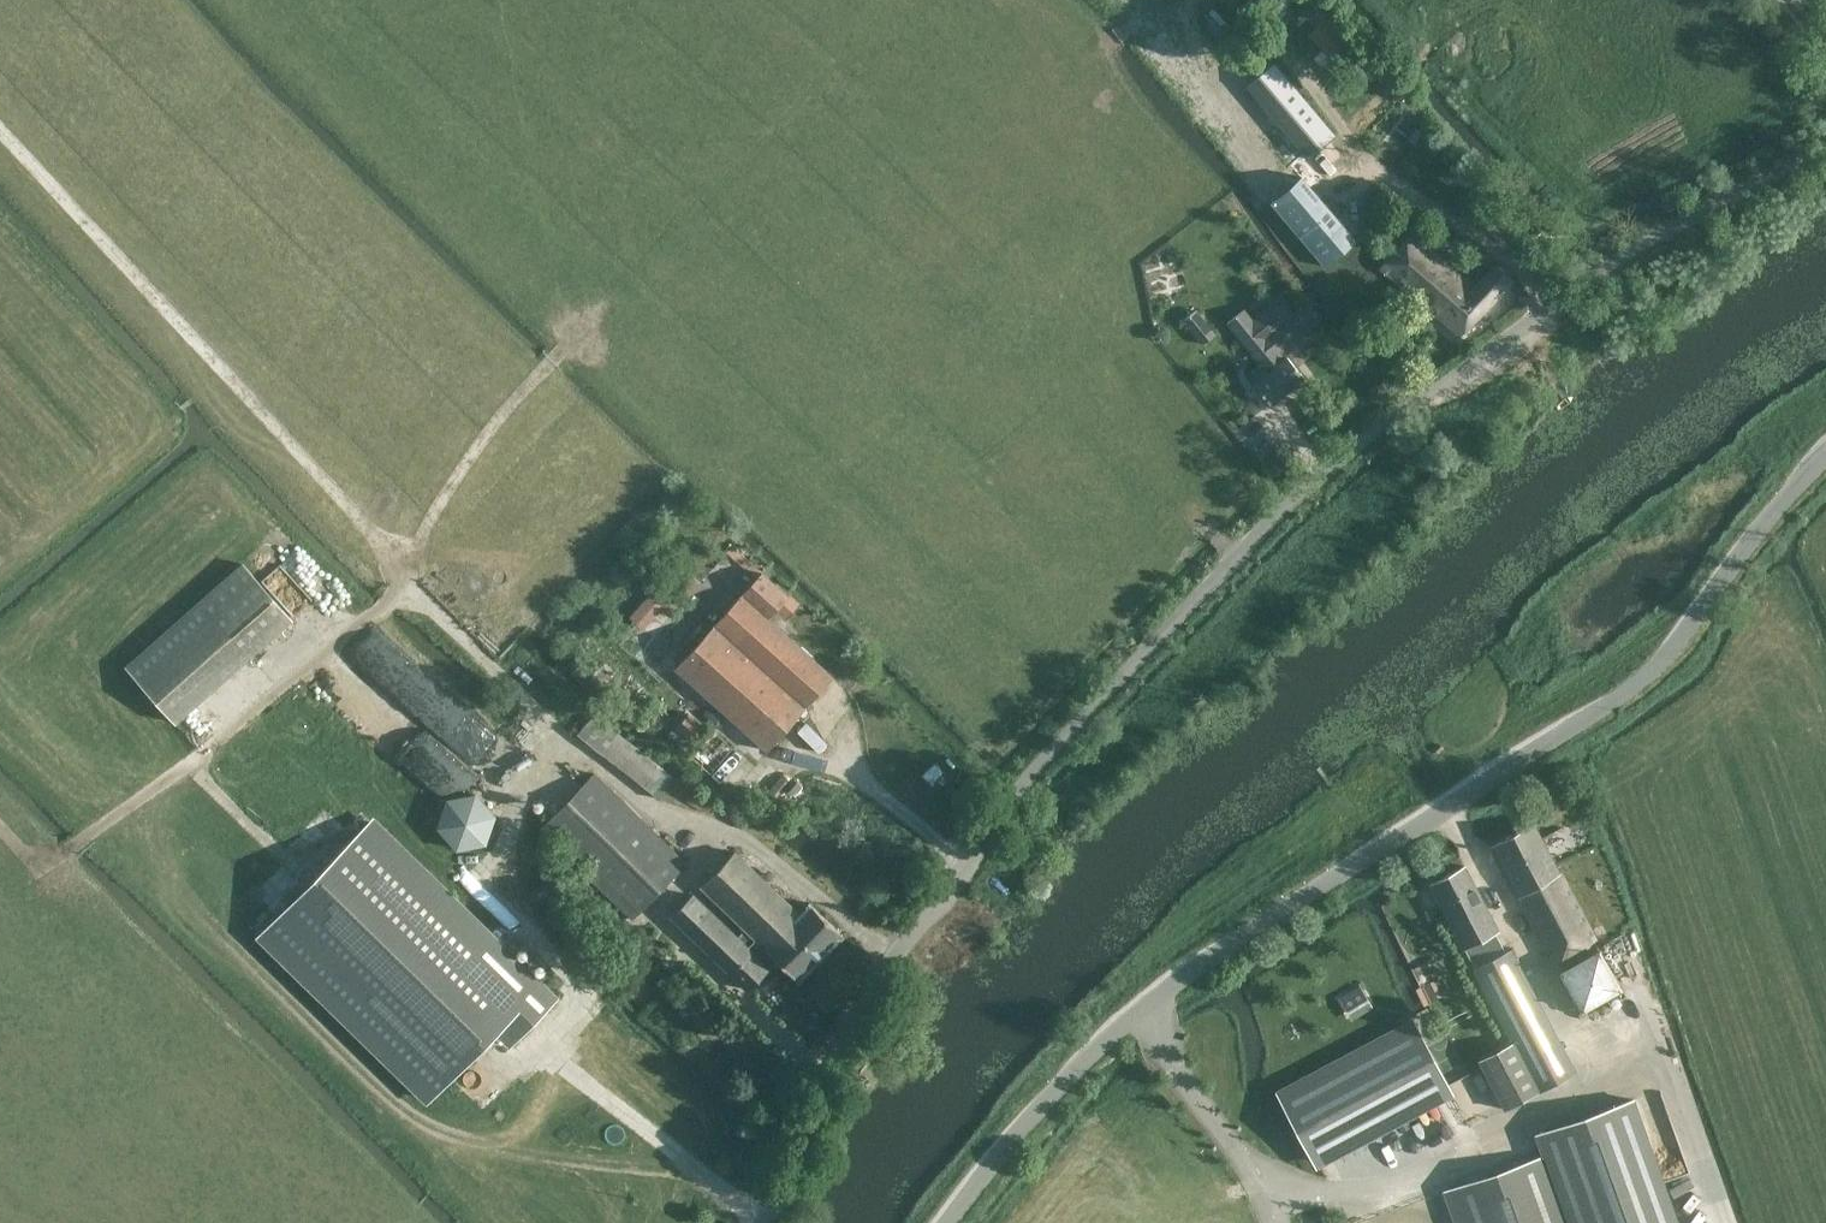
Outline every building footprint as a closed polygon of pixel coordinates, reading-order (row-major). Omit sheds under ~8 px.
[(1266,51),(1283,66),(1310,36),(1293,21),(1266,51)] [(1353,41),(1341,29),(1322,48),(1333,60),(1353,41)] [(1308,168),(1329,149),(1266,77),(1244,96),(1308,168)] [(1325,266),(1355,240),(1336,217),(1333,220),(1321,205),(1324,203),(1301,175),(1299,177),(1301,179),(1288,191),(1285,188),(1271,201),(1325,266)] [(1461,334),(1512,279),(1497,263),(1474,287),(1412,234),(1381,268),(1461,334)] [(1280,352),(1319,321),(1305,304),(1289,317),(1279,304),(1264,315),(1256,321),(1245,309),(1228,322),(1261,365),(1252,372),(1258,380),(1254,384),(1269,404),(1304,377),(1288,357),(1285,359),(1280,352)] [(1202,342),(1214,332),(1196,308),(1184,318),(1202,342)] [(651,566),(687,598),(699,585),(672,562),(676,558),(664,548),(651,566)] [(243,561),(128,663),(178,720),(293,618),(243,561)] [(742,593),(768,617),(777,607),(785,614),(797,602),(762,570),(742,593)] [(628,611),(638,621),(658,600),(668,610),(678,599),(657,580),(628,611)] [(799,699),(807,705),(834,675),(768,617),(742,593),(714,624),(736,643),(758,663),(785,687),(799,699)] [(736,643),(714,624),(676,666),(768,749),(807,705),(799,699),(785,687),(758,663),(736,643)] [(225,724),(273,679),(251,656),(204,701),(225,724)] [(650,715),(661,725),(668,716),(658,707),(650,715)] [(595,712),(578,733),(659,798),(676,777),(618,731),(595,712)] [(677,724),(692,738),(704,726),(688,712),(677,724)] [(685,747),(692,738),(677,724),(669,733),(685,747)] [(688,863),(594,773),(541,828),(634,918),(688,863)] [(488,789),(442,794),(448,846),(494,841),(488,789)] [(512,1042),(554,999),(371,821),(261,934),(429,1098),(498,1028),(512,1042)] [(1553,962),(1598,938),(1534,823),(1492,845),(1518,895),(1553,962)] [(739,936),(770,966),(777,958),(800,979),(844,933),(810,901),(800,912),(736,851),(703,886),(747,928),(739,936)] [(1430,882),(1505,1024),(1539,1006),(1509,948),(1504,951),(1494,931),(1499,929),(1465,864),(1430,882)] [(261,927),(299,889),(293,882),(254,920),(261,927)] [(770,966),(739,936),(695,894),(673,916),(748,989),(770,966)] [(1583,1007),(1625,985),(1603,944),(1561,966),(1583,1007)] [(1361,979),(1338,993),(1351,1016),(1375,1002),(1361,979)] [(1448,1092),(1412,1024),(1282,1093),(1318,1161),(1448,1092)] [(1477,1058),(1502,1107),(1538,1089),(1513,1039),(1477,1058)] [(1633,1099),(1537,1133),(1545,1156),(1449,1190),(1461,1222),(1677,1222),(1633,1099)]
